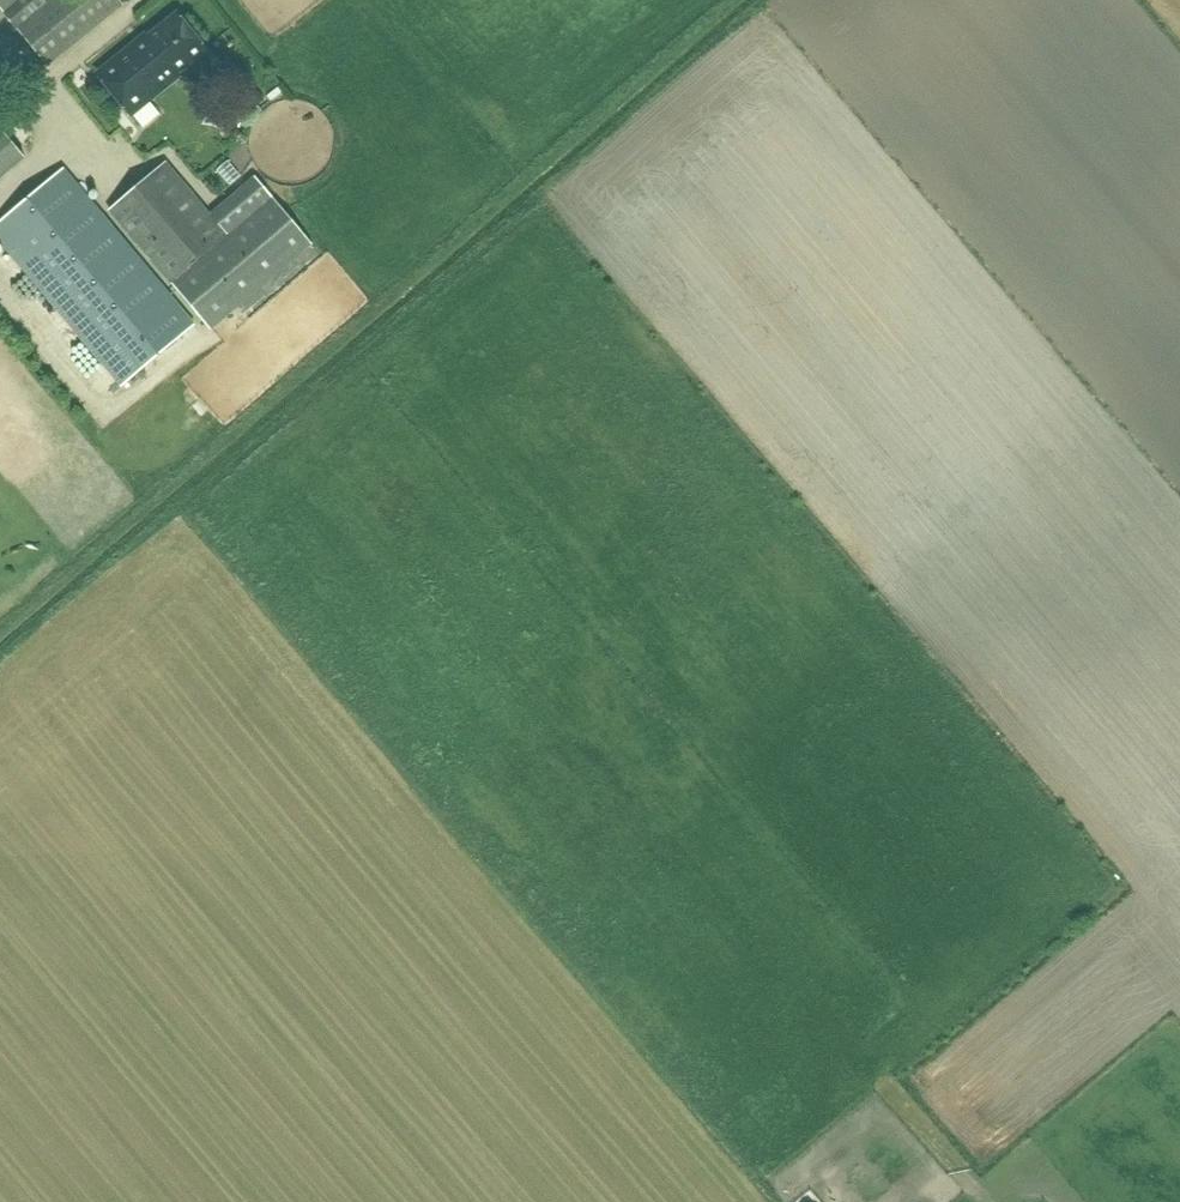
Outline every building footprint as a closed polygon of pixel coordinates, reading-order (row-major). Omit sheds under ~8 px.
[(47,66),(124,5),(120,0),(52,0),(48,3),(45,0),(0,0),(0,6),(5,13),(17,28),(47,66)] [(145,37),(124,54),(98,75),(130,115),(177,76),(175,73),(205,49),(177,15),(147,39),(145,37)] [(247,77),(230,90),(238,102),(247,114),(265,101),(256,89),(247,77)] [(153,97),(136,111),(147,124),(164,110),(153,97)] [(212,105),(209,122),(228,124),(230,107),(212,105)] [(24,157),(0,129),(0,177),(24,157)] [(227,179),(260,162),(251,145),(219,162),(227,179)] [(209,216),(165,164),(109,211),(209,331),(311,246),(254,178),(209,216)] [(62,169),(0,221),(0,242),(121,385),(193,325),(62,169)]
